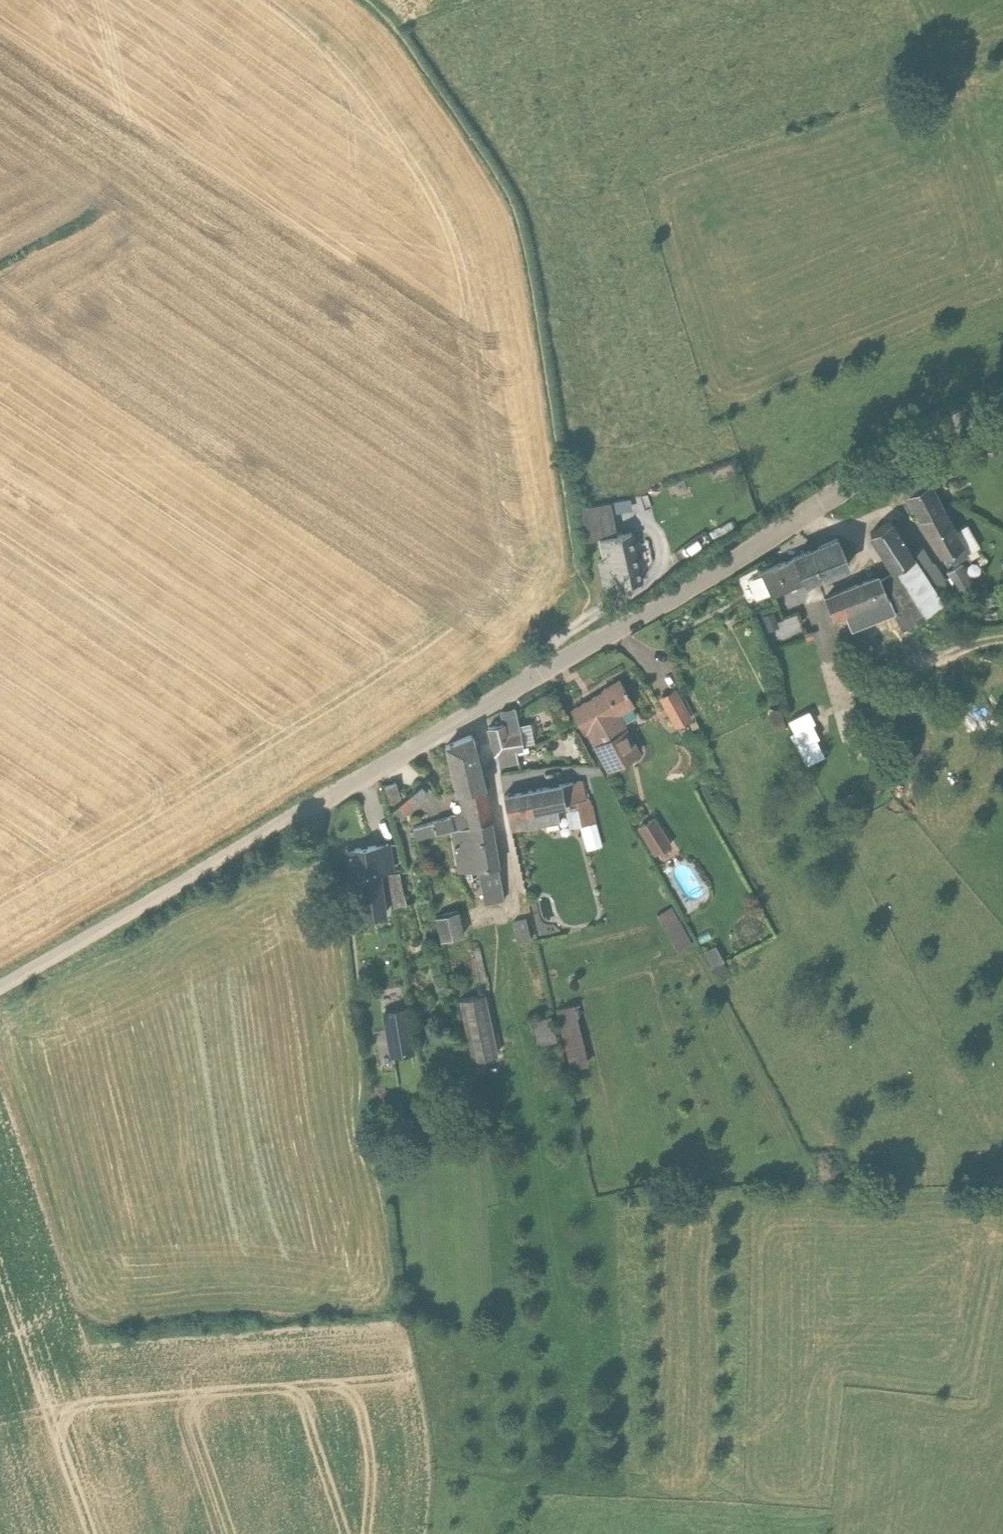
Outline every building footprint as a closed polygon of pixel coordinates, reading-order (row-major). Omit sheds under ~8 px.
[(941,504),(923,470),(902,481),(920,514),(941,504)] [(640,576),(631,533),(617,535),(610,502),(582,507),(587,542),(598,540),(601,558),(598,559),(604,587),(642,579),(641,576),(640,576)] [(941,504),(920,514),(943,554),(946,552),(951,561),(976,546),(965,525),(955,530),(941,504)] [(925,616),(944,604),(933,588),(944,580),(944,579),(933,562),(932,563),(922,569),(921,569),(890,520),(870,533),(894,569),(880,577),(879,574),(849,587),(824,598),(834,619),(876,602),(891,634),(925,616)] [(788,576),(794,588),(849,563),(837,537),(794,556),(799,568),(800,568),(800,569),(788,576)] [(799,568),(794,556),(760,571),(771,598),(794,588),(788,576),(800,569),(800,568),(799,568)] [(978,588),(962,561),(946,572),(962,599),(978,588)] [(767,630),(780,626),(775,610),(762,614),(767,630)] [(573,709),(609,770),(640,751),(619,714),(633,704),(619,679),(604,688),(605,690),(601,692),(573,709)] [(676,728),(692,719),(675,688),(658,697),(676,728)] [(812,724),(812,723),(814,722),(818,720),(824,716),(818,706),(789,719),(795,732),(791,734),(797,747),(799,746),(807,763),(824,755),(815,738),(819,736),(818,735),(812,724)] [(489,726),(492,743),(494,752),(523,747),(519,727),(515,708),(500,711),(503,723),(489,726)] [(773,731),(785,728),(781,708),(769,711),(773,731)] [(452,768),(478,761),(472,733),(446,745),(447,746),(448,747),(448,748),(452,768)] [(462,790),(484,786),(485,786),(478,761),(452,768),(458,791),(462,790)] [(877,778),(866,784),(870,793),(881,788),(877,778)] [(511,829),(559,820),(558,807),(576,802),(581,826),(587,849),(601,846),(595,823),(591,798),(586,799),(582,780),(561,784),(561,783),(559,784),(546,787),(546,786),(544,787),(536,789),(536,788),(530,789),(530,790),(521,792),(521,791),(517,792),(506,795),(506,794),(504,795),(504,797),(505,797),(508,812),(507,812),(511,829)] [(401,799),(395,781),(385,784),(390,803),(401,799)] [(419,785),(393,808),(400,816),(426,793),(419,785)] [(448,827),(490,819),(484,786),(462,790),(458,791),(458,793),(461,807),(466,806),(467,811),(451,815),(451,816),(413,827),(416,836),(448,827)] [(671,844),(655,816),(637,827),(654,855),(671,844)] [(478,868),(485,902),(505,899),(501,875),(490,819),(448,827),(416,836),(419,846),(451,836),(457,872),(478,868)] [(380,871),(394,869),(391,849),(390,850),(389,843),(346,850),(353,904),(373,901),(383,900),(380,871)] [(399,871),(386,874),(393,907),(407,904),(399,871)] [(459,910),(435,916),(441,940),(464,934),(459,910)] [(692,943),(675,912),(661,919),(678,951),(692,943)] [(531,940),(527,919),(513,921),(517,943),(531,940)] [(442,960),(439,950),(427,953),(430,963),(442,960)] [(472,1059),(497,1053),(485,994),(459,998),(472,1059)] [(431,1008),(430,995),(421,996),(422,1008),(431,1008)] [(570,1064),(590,1062),(584,1003),(564,1004),(570,1064)] [(405,1007),(385,1011),(392,1054),(412,1051),(405,1007)] [(551,1015),(532,1020),(536,1044),(557,1040),(551,1015)]
